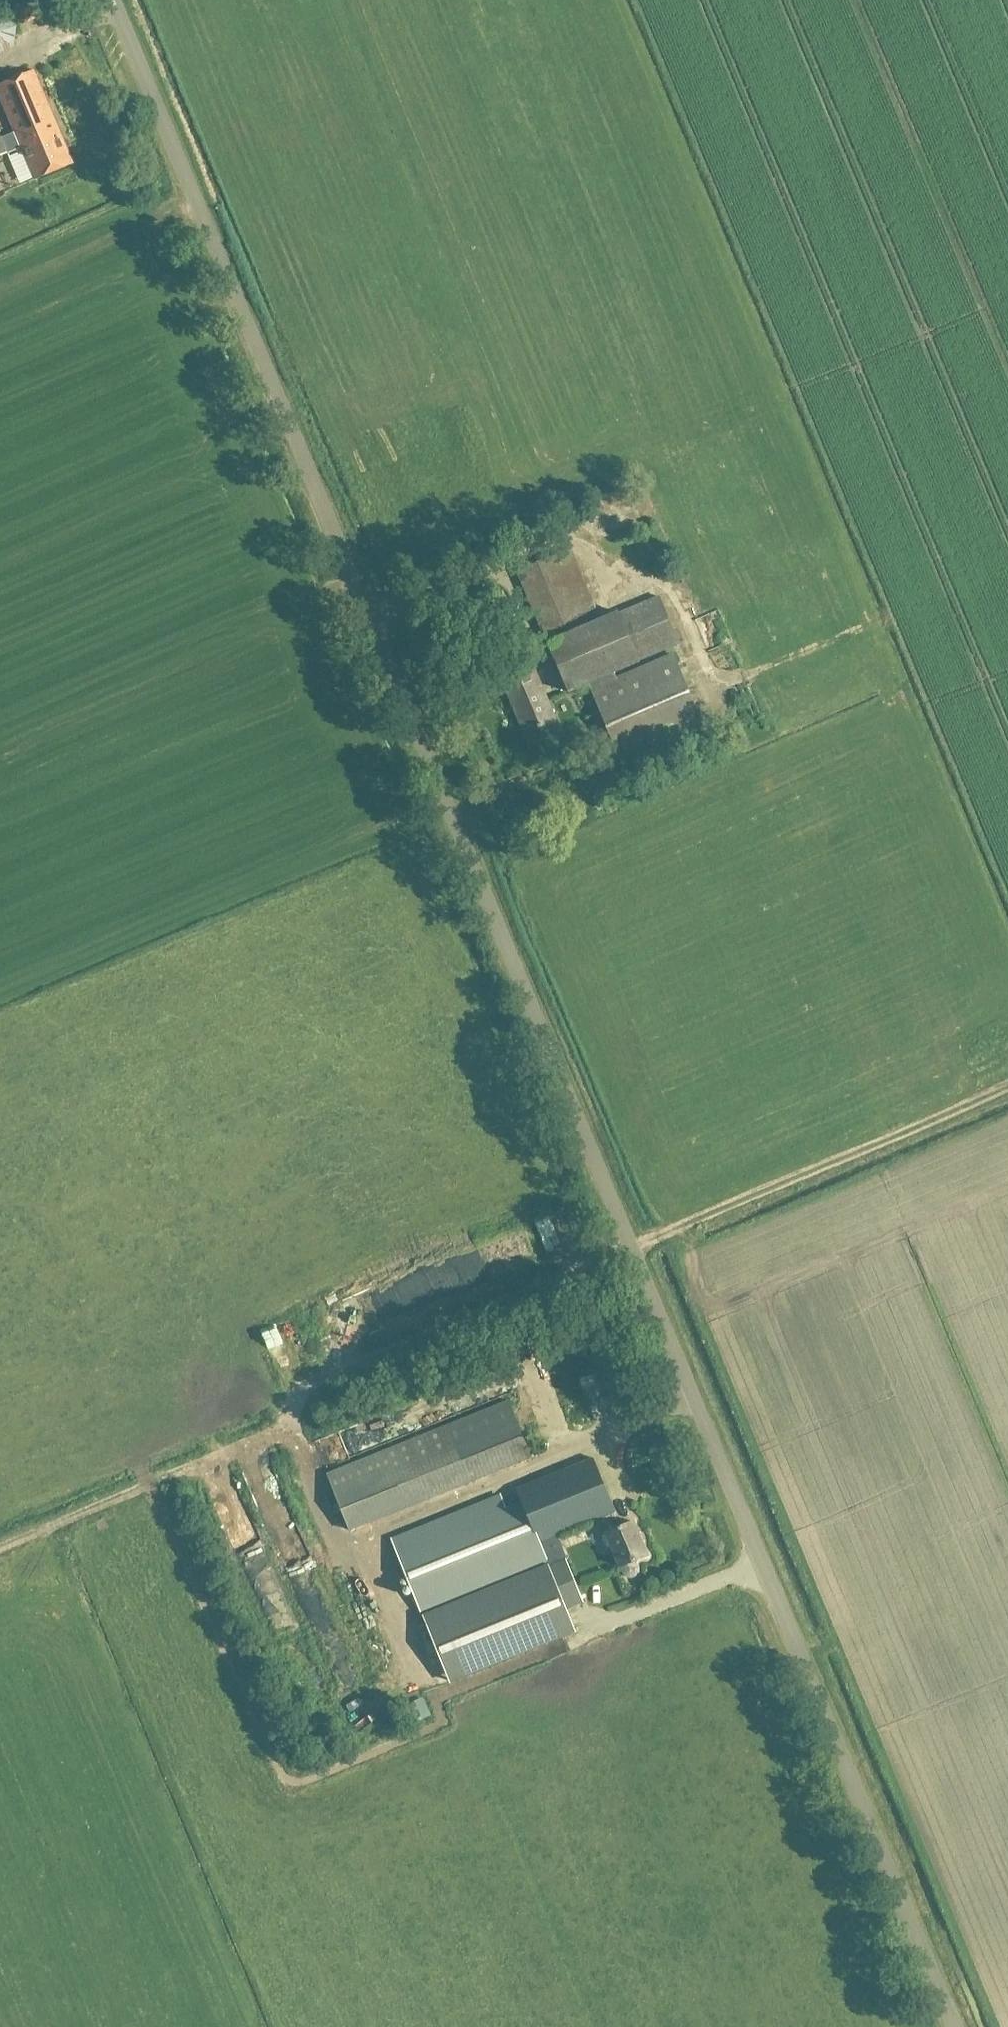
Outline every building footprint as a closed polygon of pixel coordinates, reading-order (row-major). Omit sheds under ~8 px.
[(13,49),(16,29),(0,13),(0,14),(0,54),(13,49)] [(7,154),(9,161),(25,155),(35,180),(72,165),(34,72),(0,86),(0,95),(15,133),(1,139),(0,137),(0,157),(7,154)] [(581,697),(593,691),(623,762),(702,729),(672,658),(618,681),(614,673),(638,663),(637,661),(678,644),(658,596),(618,613),(617,612),(600,620),(571,552),(522,573),(551,641),(549,642),(570,692),(577,689),(581,697)] [(515,646),(519,654),(527,650),(523,642),(515,646)] [(531,664),(501,677),(530,745),(560,733),(531,664)] [(569,1370),(584,1410),(608,1401),(593,1360),(569,1370)] [(508,1401),(326,1474),(349,1532),(531,1458),(508,1401)] [(331,1435),(310,1444),(319,1466),(340,1456),(331,1435)] [(518,1489),(539,1542),(601,1517),(607,1531),(606,1531),(620,1566),(623,1573),(625,1576),(628,1578),(632,1577),(635,1575),(636,1571),(636,1568),(633,1561),(646,1556),(633,1521),(619,1526),(614,1513),(615,1512),(594,1458),(516,1489),(517,1490),(518,1489)] [(622,1475),(614,1481),(624,1494),(632,1488),(622,1475)] [(518,1489),(517,1490),(524,1508),(508,1515),(501,1496),(392,1539),(422,1616),(548,1566),(539,1542),(518,1489)] [(549,1567),(566,1609),(583,1602),(565,1560),(549,1567)] [(549,1567),(548,1566),(422,1616),(449,1681),(575,1630),(566,1609),(549,1567)] [(417,1723),(429,1720),(423,1701),(412,1705),(417,1723)]
